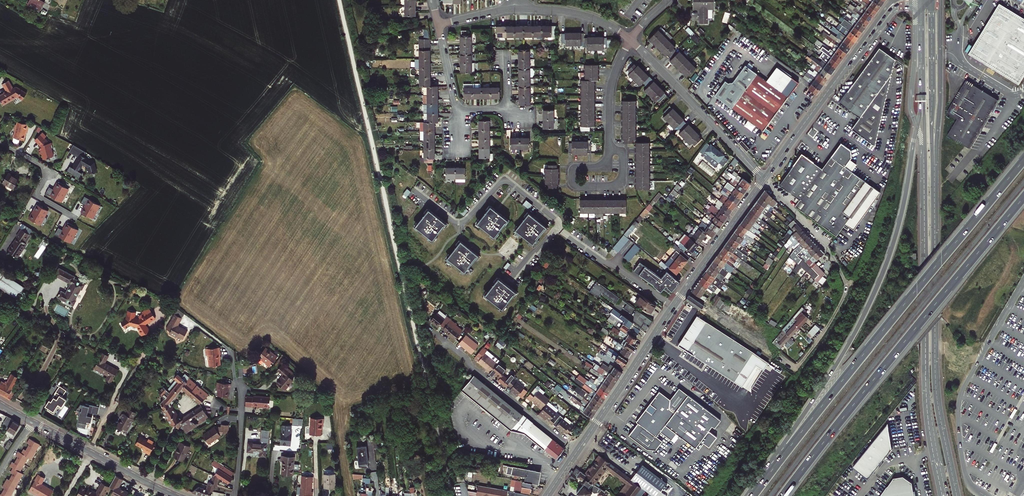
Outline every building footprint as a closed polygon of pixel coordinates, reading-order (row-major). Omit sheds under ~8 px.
[(40,0),(29,0),(27,5),(39,12),(44,2),(40,0)] [(862,8),(873,17),(877,12),(861,0),(856,0),(864,5),(862,8)] [(872,0),(871,2),(868,0),(861,0),(877,12),(881,6),(872,0)] [(700,9),(700,18),(712,18),(712,8),(714,8),(714,1),(693,2),(693,9),(700,9)] [(873,17),(862,8),(860,7),(858,9),(855,7),(856,4),(852,1),(848,6),(870,22),(873,17)] [(968,53),(1018,84),(1023,74),(1023,19),(999,4),(968,53)] [(415,16),(415,6),(405,6),(405,16),(415,16)] [(870,22),(848,6),(846,9),(854,14),(852,17),(866,27),(870,22)] [(850,24),(842,17),(841,17),(837,22),(840,24),(842,22),(847,26),(846,28),(858,37),(862,32),(850,24)] [(854,19),(850,24),(862,32),(866,27),(854,19)] [(832,26),(835,28),(854,43),(858,37),(846,28),(840,24),(838,27),(833,23),(831,25),(832,25),(832,26)] [(506,36),(506,26),(496,26),(496,36),(506,36)] [(506,26),(506,36),(515,36),(515,26),(506,26)] [(524,36),(524,26),(515,26),(515,36),(524,36)] [(532,26),(524,26),(524,36),(532,36),(532,26)] [(532,26),(532,36),(542,36),(542,26),(532,26)] [(542,36),(542,40),(553,39),(557,36),(556,26),(542,26),(542,36)] [(840,36),(838,39),(850,48),(854,43),(835,28),(833,31),(840,36)] [(678,52),(676,50),(673,48),(675,46),(658,29),(649,39),(651,41),(651,42),(657,48),(658,47),(665,55),(666,54),(671,59),(670,60),(678,68),(677,69),(681,72),(684,75),(686,77),(696,67),(680,51),(678,52)] [(588,50),(596,49),(604,49),(604,47),(607,47),(607,37),(604,38),(604,36),(588,36),(588,38),(584,38),(584,33),(581,33),(581,32),(565,32),(565,33),(562,33),(561,43),(565,43),(565,45),(581,45),(581,43),(585,43),(584,48),(588,48),(588,50)] [(471,45),(471,35),(466,35),(461,35),(461,45),(471,45)] [(828,35),(825,38),(846,54),(850,48),(838,39),(836,37),(834,40),(828,35)] [(828,43),(826,46),(843,59),(846,54),(825,38),(824,40),(828,43)] [(420,45),(420,59),(430,59),(430,45),(420,45)] [(461,45),(461,53),(472,53),(471,45),(461,45)] [(843,59),(826,46),(822,51),(839,64),(840,62),(843,59)] [(879,48),(839,103),(859,118),(878,131),(894,59),(879,48)] [(519,49),(520,59),(530,59),(535,59),(535,49),(519,49)] [(818,56),(823,60),(835,69),(839,64),(822,51),(818,56)] [(472,53),(461,53),(461,63),(472,62),(472,53)] [(812,60),(819,65),(831,74),(835,69),(823,60),(821,62),(814,57),(812,60)] [(420,59),(420,68),(430,68),(430,59),(420,59)] [(530,59),(520,59),(520,68),(530,68),(530,59)] [(757,74),(732,108),(763,131),(788,96),(782,92),(792,77),(768,59),(757,74)] [(472,62),(461,63),(461,72),(476,72),(476,62),(472,62)] [(643,83),(645,85),(647,87),(645,89),(656,101),(658,100),(660,102),(666,96),(664,94),(665,93),(638,65),(637,66),(635,64),(629,70),(631,72),(630,73),(641,85),(643,83)] [(582,80),(581,119),(581,126),(595,126),(595,123),(596,123),(596,114),(595,114),(595,108),(596,108),(596,99),(595,99),(595,96),(595,92),(596,92),(596,84),(595,84),(595,80),(598,80),(598,77),(599,77),(600,68),(598,68),(598,65),(586,65),(586,80),(582,80)] [(819,65),(815,70),(827,79),(831,74),(819,65)] [(715,96),(732,108),(757,74),(745,66),(733,82),(728,83),(725,81),(715,96)] [(420,68),(420,77),(430,77),(430,68),(420,68)] [(530,68),(520,68),(520,77),(530,77),(534,77),(534,68),(530,68)] [(827,79),(815,70),(813,73),(809,70),(807,73),(824,85),(827,79)] [(824,85),(807,73),(805,76),(809,79),(807,81),(811,84),(820,90),(824,85)] [(430,77),(420,77),(420,86),(424,86),(431,86),(430,77)] [(530,77),(520,77),(520,86),(530,86),(530,77)] [(782,92),(788,96),(799,82),(792,77),(782,92)] [(17,96),(22,99),(26,93),(18,88),(13,91),(12,89),(13,89),(8,80),(2,84),(7,91),(0,96),(0,100),(3,105),(17,96)] [(957,119),(948,135),(969,148),(998,100),(966,81),(947,113),(957,119)] [(473,98),(472,84),(463,84),(463,98),(473,98)] [(482,84),(472,84),(473,98),(482,98),(482,88),(482,84)] [(820,90),(811,84),(807,88),(816,95),(820,90)] [(431,86),(424,86),(424,95),(428,95),(438,94),(438,86),(431,86)] [(520,86),(520,95),(530,95),(530,86),(520,86)] [(491,88),(482,88),(482,98),(491,98),(491,88)] [(500,88),(491,88),(491,98),(500,98),(500,88)] [(438,94),(428,95),(428,104),(438,104),(438,94)] [(530,95),(520,95),(520,105),(531,105),(530,95)] [(624,139),(624,143),(634,142),(634,139),(636,139),(636,101),(623,101),(623,104),(622,104),(622,113),(623,113),(623,120),(622,120),(622,128),(623,128),(623,139),(624,139)] [(428,113),(438,113),(438,104),(428,104),(428,113)] [(670,106),(663,113),(666,115),(664,116),(676,128),(677,127),(681,132),(680,133),(691,144),(692,143),(695,145),(701,139),(699,136),(700,135),(689,124),(688,125),(683,120),(684,119),(673,108),(672,109),(670,106)] [(543,110),(543,119),(554,119),(554,110),(543,110)] [(439,122),(438,113),(428,113),(428,122),(435,122),(439,122)] [(875,146),(878,131),(859,118),(851,129),(875,146)] [(554,128),(554,119),(543,119),(543,128),(554,128)] [(479,120),(479,130),(490,129),(490,120),(479,120)] [(16,130),(14,138),(24,141),(26,133),(27,133),(29,125),(18,122),(17,126),(16,126),(15,129),(16,130)] [(435,122),(428,122),(421,122),(421,131),(435,131),(435,122)] [(479,139),(490,139),(490,129),(479,130),(479,139)] [(435,131),(421,131),(421,140),(425,140),(435,139),(435,131)] [(47,137),(43,133),(36,140),(41,145),(41,147),(42,147),(42,149),(39,150),(41,155),(43,154),(44,160),(54,157),(52,149),(53,148),(52,143),(49,144),(48,141),(45,139),(47,137)] [(510,148),(520,148),(520,138),(510,138),(510,148)] [(530,138),(520,138),(520,148),(530,148),(530,138)] [(435,139),(425,140),(425,148),(435,148),(435,139)] [(480,148),(490,148),(490,139),(479,139),(480,148)] [(744,140),(740,142),(746,151),(749,149),(744,140)] [(572,153),(580,153),(588,153),(588,152),(591,152),(591,143),(588,143),(588,142),(572,142),(572,143),(568,143),(568,152),(572,152),(572,153)] [(635,146),(635,150),(635,155),(636,155),(636,161),(635,161),(635,170),(636,170),(636,176),(635,176),(635,181),(635,185),(636,185),(636,189),(650,188),(649,142),(636,142),(636,146),(635,146)] [(710,145),(706,142),(700,151),(703,154),(706,151),(724,165),(728,159),(724,156),(719,152),(719,151),(711,144),(710,145)] [(841,143),(831,157),(844,167),(852,157),(851,150),(841,143)] [(73,147),(69,154),(78,159),(79,159),(73,169),(72,168),(70,167),(68,171),(80,178),(82,174),(79,172),(83,165),(88,168),(90,175),(96,173),(93,164),(83,159),(81,157),(84,153),(73,147)] [(435,148),(425,148),(425,158),(435,158),(435,148)] [(490,157),(490,148),(480,148),(480,158),(490,157)] [(831,157),(822,169),(802,154),(779,185),(799,200),(795,206),(836,236),(845,224),(850,217),(843,212),(865,181),(844,167),(831,157)] [(703,160),(699,165),(712,175),(716,170),(703,160)] [(557,188),(557,184),(558,184),(558,168),(557,168),(557,165),(548,165),(548,168),(546,168),(546,184),(548,184),(548,188),(557,188)] [(456,167),(446,167),(446,178),(456,178),(456,167)] [(465,167),(456,167),(456,178),(465,178),(465,167)] [(732,179),(747,189),(750,184),(738,175),(736,177),(729,172),(727,174),(732,179)] [(14,189),(19,179),(15,176),(14,177),(8,174),(3,183),(14,189)] [(731,184),(744,193),(746,191),(747,189),(734,180),(733,183),(731,181),(729,183),(731,184)] [(740,198),(744,193),(731,184),(729,183),(728,181),(726,185),(721,181),(719,183),(724,187),(740,198)] [(850,217),(845,224),(853,229),(880,192),(865,181),(843,212),(850,217)] [(49,187),(46,193),(61,202),(64,196),(68,189),(63,186),(64,185),(59,182),(55,188),(56,188),(54,190),(49,187)] [(737,204),(740,198),(724,187),(720,192),(737,204)] [(670,194),(673,196),(674,195),(677,198),(680,194),(676,191),(673,189),(670,194)] [(761,196),(773,207),(777,202),(765,190),(761,196)] [(732,210),(737,204),(720,192),(718,196),(726,202),(724,204),(732,210)] [(659,193),(653,200),(655,202),(662,195),(659,193)] [(100,205),(85,196),(81,203),(86,206),(85,208),(84,207),(81,213),(86,217),(87,215),(93,218),(96,212),(95,212),(100,205)] [(761,196),(757,202),(768,211),(771,212),(773,210),(776,212),(777,211),(775,209),(773,207),(761,196)] [(626,212),(626,200),(623,200),(623,199),(614,199),(614,200),(607,200),(607,199),(603,199),(599,199),(599,200),(592,200),(592,199),(584,199),(584,200),(581,200),(580,212),(626,212)] [(732,210),(724,204),(718,199),(715,203),(718,205),(719,206),(717,208),(728,216),(732,210)] [(757,202),(753,207),(765,215),(766,213),(768,211),(757,202)] [(47,211),(37,204),(33,210),(34,211),(29,219),(39,225),(43,218),(43,219),(46,213),(47,211)] [(728,216),(717,208),(716,207),(713,205),(710,208),(714,210),(712,214),(724,222),(728,216)] [(477,223),(494,237),(508,220),(490,206),(477,223)] [(778,206),(775,209),(777,211),(781,214),(784,211),(778,206)] [(765,215),(753,207),(750,210),(762,219),(765,215)] [(415,226),(432,240),(446,223),(429,209),(415,226)] [(764,220),(762,219),(750,210),(747,215),(760,225),(763,228),(765,225),(762,223),(764,220)] [(44,226),(52,212),(50,211),(41,224),(44,226)] [(707,215),(706,217),(720,227),(724,222),(712,214),(708,211),(706,214),(707,215)] [(529,213),(513,232),(519,237),(521,235),(535,246),(539,241),(537,239),(547,227),(529,213)] [(632,225),(636,228),(644,218),(640,215),(632,225)] [(747,215),(743,220),(757,230),(760,225),(747,215)] [(720,227),(706,217),(705,216),(702,219),(701,218),(699,220),(700,220),(717,232),(720,227)] [(699,227),(707,233),(713,237),(717,232),(700,220),(697,225),(699,227)] [(743,220),(740,224),(754,234),(756,232),(759,234),(760,232),(757,230),(743,220)] [(797,224),(794,220),(791,223),(788,225),(792,228),(797,224)] [(55,234),(70,243),(74,237),(73,237),(77,229),(72,227),(73,225),(68,222),(64,228),(65,229),(64,231),(59,228),(55,234)] [(740,224),(738,228),(753,239),(756,235),(754,234),(740,224)] [(797,224),(792,228),(795,232),(800,227),(797,224)] [(636,228),(632,225),(624,234),(627,237),(628,237),(636,228)] [(698,245),(707,233),(699,227),(697,225),(691,233),(695,236),(692,240),(698,245)] [(790,238),(794,242),(804,232),(800,227),(795,232),(792,235),(790,238)] [(753,239),(738,228),(735,232),(749,243),(753,245),(754,244),(751,241),(753,239)] [(8,251),(17,257),(27,243),(26,243),(24,242),(29,234),(22,229),(17,236),(18,237),(8,251)] [(735,232),(731,237),(745,247),(747,244),(748,245),(749,243),(735,232)] [(800,244),(808,236),(804,232),(794,242),(790,245),(792,246),(798,241),(800,244)] [(613,248),(618,252),(629,239),(628,237),(627,237),(624,234),(613,248)] [(798,253),(812,240),(808,236),(800,244),(795,249),(798,253)] [(728,242),(747,255),(748,253),(743,249),(743,248),(745,249),(746,248),(745,247),(731,237),(728,242)] [(698,245),(692,240),(690,238),(688,242),(694,248),(696,249),(698,245)] [(803,258),(804,257),(816,245),(812,240),(798,253),(797,255),(801,260),(794,270),(797,272),(802,266),(807,271),(809,268),(802,261),(804,259),(803,258)] [(461,241),(445,260),(451,265),(452,263),(467,274),(471,269),(469,267),(478,255),(461,241)] [(694,248),(688,242),(684,247),(693,253),(696,249),(694,248)] [(728,242),(724,246),(746,263),(748,260),(746,258),(747,256),(747,255),(728,242)] [(624,257),(629,262),(640,248),(635,244),(624,257)] [(671,257),(683,267),(691,258),(675,244),(673,247),(677,251),(671,257)] [(809,268),(810,266),(806,262),(820,248),(816,245),(804,257),(803,258),(804,259),(802,261),(809,268)] [(724,246),(721,251),(735,261),(736,260),(750,270),(752,267),(746,263),(724,246)] [(806,262),(810,266),(818,274),(822,278),(825,273),(814,263),(824,253),(820,248),(806,262)] [(721,251),(717,256),(734,268),(735,265),(733,264),(735,261),(721,251)] [(766,261),(771,264),(776,255),(771,252),(766,261)] [(734,268),(717,256),(714,261),(726,270),(728,267),(733,270),(734,268)] [(683,267),(671,257),(665,264),(662,261),(659,264),(660,265),(663,267),(665,269),(667,271),(668,271),(675,277),(683,267)] [(734,276),(726,270),(714,261),(710,266),(725,277),(727,274),(732,278),(734,276)] [(661,278),(640,263),(634,271),(660,289),(662,287),(671,295),(681,283),(675,277),(668,271),(667,271),(661,278)] [(710,266),(706,271),(719,280),(722,282),(724,284),(726,281),(723,279),(725,277),(710,266)] [(65,293),(61,291),(58,297),(74,306),(76,300),(75,300),(81,289),(82,290),(85,284),(74,278),(75,277),(59,268),(55,275),(71,284),(65,293)] [(5,273),(0,269),(0,287),(18,298),(25,287),(4,274),(5,273)] [(703,276),(715,285),(719,280),(706,271),(703,276)] [(713,288),(715,285),(703,276),(699,281),(708,288),(713,291),(718,294),(718,295),(720,293),(713,288)] [(484,295),(502,309),(516,292),(499,277),(484,295)] [(619,297),(597,281),(590,291),(598,297),(601,294),(599,293),(600,292),(615,303),(619,297)] [(699,281),(692,292),(701,298),(703,294),(707,290),(708,288),(699,281)] [(715,307),(716,305),(721,299),(722,298),(718,295),(718,294),(711,303),(715,307)] [(653,303),(641,295),(636,303),(652,314),(657,306),(656,305),(653,303)] [(690,295),(686,301),(706,315),(709,310),(704,306),(704,305),(690,295)] [(716,305),(722,309),(727,303),(721,299),(716,305)] [(614,312),(612,315),(630,328),(633,323),(603,301),(602,303),(614,312)] [(731,306),(727,303),(722,309),(727,312),(731,306)] [(634,308),(628,304),(624,309),(630,314),(634,308)] [(25,311),(31,315),(35,309),(29,305),(25,311)] [(732,324),(704,305),(704,306),(709,310),(706,315),(728,330),(732,324)] [(146,327),(145,325),(145,323),(146,322),(148,323),(156,318),(149,308),(142,312),(143,314),(139,317),(139,318),(138,319),(135,318),(134,318),(135,312),(128,311),(126,319),(121,322),(125,329),(131,326),(137,327),(140,331),(139,331),(142,336),(145,334),(146,336),(150,333),(149,331),(150,331),(147,327),(146,327)] [(762,313),(755,308),(752,311),(760,316),(762,313)] [(793,321),(799,327),(808,318),(801,312),(793,321)] [(433,323),(438,327),(440,325),(444,328),(447,324),(450,320),(451,319),(447,316),(444,319),(437,313),(431,320),(433,322),(433,323)] [(653,322),(648,318),(642,314),(640,317),(646,321),(644,324),(649,327),(653,322)] [(608,320),(622,330),(626,332),(630,328),(612,315),(608,320)] [(768,363),(697,315),(677,345),(742,387),(756,365),(763,370),(768,363)] [(173,334),(171,335),(179,340),(179,338),(185,342),(190,334),(184,330),(183,331),(181,330),(181,328),(180,327),(184,321),(178,316),(174,322),(174,324),(173,324),(168,331),(173,334)] [(450,320),(447,324),(444,328),(443,329),(447,332),(446,333),(455,340),(463,330),(450,320)] [(784,330),(791,337),(799,327),(793,321),(784,330)] [(811,338),(820,329),(815,325),(807,334),(811,338)] [(603,327),(601,331),(607,335),(609,331),(606,330),(603,327)] [(614,327),(612,330),(625,339),(634,344),(637,340),(626,332),(622,330),(621,331),(614,327)] [(784,330),(783,330),(777,337),(780,340),(778,342),(782,346),(791,337),(784,330)] [(459,344),(471,354),(478,345),(466,335),(459,344)] [(501,339),(496,344),(501,348),(506,343),(501,339)] [(625,339),(621,345),(632,352),(636,346),(634,344),(625,339)] [(632,352),(613,340),(612,343),(615,345),(614,348),(628,357),(632,352)] [(266,363),(265,364),(270,367),(273,363),(274,363),(275,362),(275,361),(278,357),(266,348),(258,357),(266,363)] [(474,358),(478,361),(484,354),(487,351),(483,348),(474,358)] [(221,366),(221,361),(220,356),(222,356),(221,349),(207,350),(208,357),(209,356),(210,367),(214,367),(214,368),(218,368),(218,366),(221,366)] [(606,353),(624,365),(628,360),(614,350),(613,353),(609,350),(606,353)] [(104,362),(108,355),(102,352),(98,359),(99,360),(94,368),(108,375),(105,379),(111,382),(118,370),(104,362)] [(617,364),(615,367),(621,371),(624,365),(606,353),(603,352),(602,354),(614,362),(615,362),(617,364)] [(487,369),(486,371),(489,373),(497,364),(498,363),(499,361),(492,355),(490,358),(484,354),(478,361),(478,362),(487,369)] [(507,385),(511,381),(513,378),(516,374),(513,372),(508,379),(503,375),(506,370),(498,363),(497,364),(489,373),(492,376),(494,374),(500,378),(498,380),(506,387),(507,385)] [(603,363),(601,366),(619,378),(623,372),(621,371),(615,367),(611,364),(609,367),(603,363)] [(284,375),(278,383),(281,385),(286,389),(294,378),(291,376),(294,372),(283,364),(278,370),(284,375)] [(619,378),(601,366),(598,370),(593,366),(592,367),(615,383),(619,378)] [(615,383),(592,367),(590,370),(592,371),(592,372),(598,377),(597,378),(612,389),(615,383)] [(19,378),(12,374),(7,382),(5,381),(4,384),(1,382),(0,384),(0,393),(11,399),(14,392),(11,391),(19,378)] [(556,458),(564,448),(531,422),(474,375),(470,379),(465,374),(460,380),(466,385),(462,390),(463,391),(511,429),(525,433),(549,452),(556,458)] [(609,393),(588,379),(587,380),(579,375),(577,378),(585,383),(605,399),(609,393)] [(590,377),(588,379),(609,393),(612,389),(597,378),(595,380),(590,377)] [(511,381),(507,385),(511,388),(510,390),(517,396),(518,395),(524,387),(513,378),(511,381)] [(182,389),(182,388),(187,383),(186,382),(182,379),(180,381),(178,380),(177,381),(176,380),(171,386),(178,393),(182,389)] [(182,389),(189,395),(193,397),(200,403),(208,395),(188,379),(186,382),(187,383),(182,388),(182,389)] [(234,389),(235,385),(222,381),(220,387),(222,388),(220,394),(230,397),(233,389),(234,389)] [(605,399),(585,383),(582,386),(590,392),(589,393),(602,403),(605,399)] [(59,385),(55,391),(62,395),(65,389),(59,385)] [(163,408),(162,409),(170,404),(170,405),(173,402),(171,401),(178,393),(171,386),(167,391),(163,388),(159,393),(166,398),(161,403),(163,408)] [(529,397),(539,405),(538,406),(541,409),(549,399),(535,389),(537,387),(536,386),(530,394),(531,394),(529,397)] [(529,392),(524,387),(518,395),(524,399),(529,392)] [(578,393),(579,393),(599,408),(602,403),(589,393),(582,388),(578,393)] [(678,408),(686,396),(677,389),(668,401),(678,408)] [(62,395),(55,391),(52,396),(53,397),(50,401),(48,399),(45,405),(48,407),(46,409),(52,413),(55,408),(56,408),(58,406),(59,404),(61,406),(66,399),(61,396),(62,395)] [(599,408),(579,393),(576,396),(582,400),(581,402),(595,413),(599,408)] [(637,424),(655,438),(664,426),(694,449),(711,427),(713,429),(719,421),(686,396),(678,408),(668,401),(658,393),(635,423),(637,424)] [(253,406),(253,405),(269,407),(270,396),(253,395),(253,396),(246,395),(245,405),(253,406)] [(595,413),(581,402),(573,396),(571,400),(577,404),(578,404),(577,407),(592,418),(595,413)] [(91,412),(92,404),(85,403),(84,405),(82,404),(81,411),(78,411),(78,415),(79,415),(78,421),(79,421),(78,426),(85,428),(86,421),(91,421),(92,416),(90,415),(90,412),(91,412)] [(178,427),(182,419),(177,417),(170,405),(170,404),(162,409),(171,425),(172,424),(178,427)] [(560,415),(556,412),(556,413),(546,405),(539,414),(542,416),(543,415),(546,417),(550,420),(549,422),(553,425),(560,415)] [(184,431),(207,416),(201,407),(182,419),(178,427),(179,428),(179,427),(184,431)] [(122,429),(126,431),(126,432),(130,424),(132,424),(133,421),(133,420),(134,418),(133,418),(136,412),(130,408),(126,414),(124,413),(122,414),(120,418),(122,419),(120,422),(119,421),(116,427),(121,430),(122,429)] [(3,423),(9,427),(13,420),(14,419),(8,416),(3,423)] [(209,418),(207,416),(184,431),(186,434),(209,418)] [(323,425),(324,417),(311,417),(310,434),(321,435),(322,428),(322,425),(323,425)] [(562,419),(556,427),(563,433),(564,431),(567,434),(573,427),(562,419)] [(13,420),(9,427),(1,440),(4,441),(7,436),(6,436),(7,434),(12,437),(20,424),(13,420)] [(215,429),(214,427),(210,430),(207,432),(203,435),(205,439),(205,440),(206,441),(209,444),(217,439),(224,434),(225,433),(229,433),(229,425),(221,424),(221,427),(218,427),(218,429),(215,429)] [(290,425),(282,424),(281,432),(280,432),(280,439),(281,439),(281,444),(283,445),(284,444),(290,445),(291,433),(290,433),(290,425)] [(647,449),(655,438),(637,424),(629,435),(647,449)] [(886,426),(855,467),(869,478),(896,442),(890,438),(894,432),(886,426)] [(143,451),(149,455),(155,445),(153,444),(154,442),(148,439),(147,441),(140,437),(136,444),(144,449),(143,451)] [(266,444),(268,444),(268,437),(260,437),(260,443),(248,442),(247,450),(248,450),(247,451),(260,452),(260,455),(265,456),(266,444)] [(28,446),(26,450),(24,448),(21,453),(18,451),(16,455),(18,456),(16,460),(14,463),(12,462),(10,466),(13,468),(10,472),(13,473),(9,479),(7,478),(2,486),(4,488),(1,494),(0,493),(0,495),(10,495),(23,473),(20,472),(24,464),(28,457),(31,459),(40,444),(29,438),(27,442),(29,444),(28,446)] [(180,441),(177,445),(179,446),(177,449),(174,456),(182,461),(190,446),(180,441)] [(366,445),(357,447),(361,466),(368,467),(366,445)] [(618,495),(640,495),(645,489),(599,454),(596,459),(597,460),(591,468),(590,467),(585,474),(588,476),(586,479),(594,484),(607,468),(627,484),(618,495)] [(282,456),(281,460),(283,460),(282,473),(293,474),(294,457),(282,456)] [(233,472),(223,465),(220,469),(213,475),(211,483),(209,482),(206,489),(198,487),(192,492),(206,495),(211,495),(213,489),(216,490),(219,477),(229,483),(232,478),(230,476),(233,472)] [(515,479),(538,484),(540,471),(503,465),(501,477),(512,479),(515,479)] [(600,495),(607,495),(610,492),(605,489),(605,491),(594,484),(586,479),(588,476),(585,474),(580,471),(577,476),(584,482),(583,483),(584,484),(577,492),(582,495),(589,495),(593,491),(595,493),(598,492),(599,495),(600,495)] [(45,477),(38,474),(29,490),(40,495),(50,495),(53,490),(41,483),(45,477)] [(335,487),(334,474),(324,475),(325,487),(335,487)] [(313,495),(313,491),(311,491),(313,476),(302,475),(300,495),(313,495)] [(902,479),(901,478),(892,480),(886,488),(884,488),(879,495),(888,495),(902,479)] [(515,479),(513,491),(525,493),(530,494),(531,488),(537,489),(538,484),(515,479)] [(888,495),(910,495),(910,493),(911,492),(910,485),(902,479),(888,495)] [(81,486),(76,495),(103,495),(106,491),(109,486),(101,482),(96,492),(88,487),(86,491),(84,490),(85,488),(81,486)] [(510,490),(478,485),(477,492),(467,491),(468,495),(525,495),(525,493),(513,491),(510,490)]
